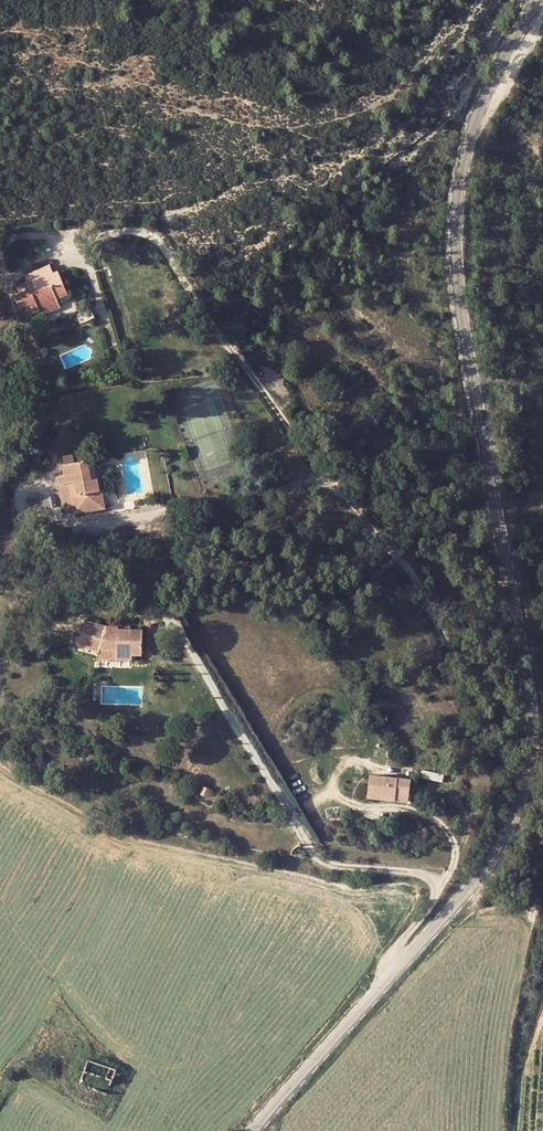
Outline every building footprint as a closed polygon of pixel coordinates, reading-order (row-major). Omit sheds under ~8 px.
[(26,280),(17,284),(20,293),(14,295),(20,308),(25,306),(29,314),(39,310),(59,302),(58,298),(68,294),(58,269),(53,272),(50,263),(31,271),(34,277),(26,280)] [(24,274),(26,280),(34,277),(31,271),(24,274)] [(59,302),(39,310),(41,316),(61,307),(59,302)] [(63,464),(65,474),(57,475),(59,484),(61,483),(66,512),(75,510),(75,513),(106,508),(102,489),(100,477),(97,477),(95,469),(93,458),(75,462),(73,454),(63,455),(64,464),(63,464)] [(102,467),(95,469),(97,477),(100,477),(102,489),(106,488),(102,467)] [(187,532),(175,531),(174,542),(186,543),(187,532)] [(80,642),(74,640),(73,648),(78,649),(77,652),(98,656),(99,652),(116,652),(116,663),(133,662),(133,658),(142,657),(140,633),(128,633),(117,633),(117,630),(106,630),(84,624),(80,642)] [(98,656),(96,664),(116,663),(116,652),(99,652),(98,656)] [(370,774),(367,796),(395,799),(396,792),(410,793),(411,779),(370,774)] [(396,792),(395,799),(409,800),(410,793),(396,792)]
